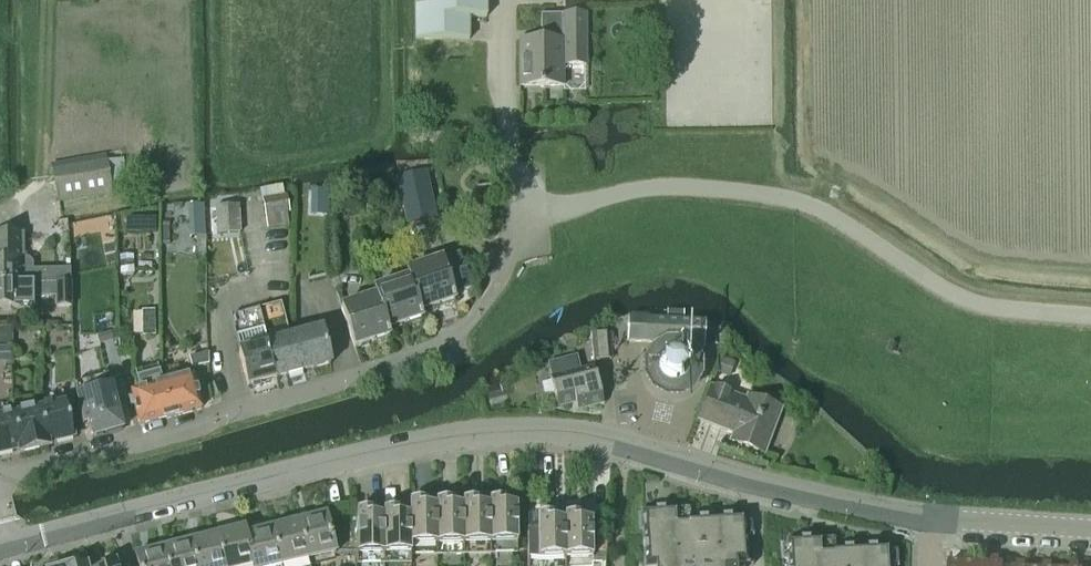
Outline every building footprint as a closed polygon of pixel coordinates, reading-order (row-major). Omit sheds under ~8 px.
[(414,42),(468,41),(467,19),(485,18),(485,0),(413,0),(414,42)] [(541,40),(518,41),(519,87),(562,86),(562,66),(585,66),(584,15),(540,15),(540,31),(541,31),(541,40)] [(106,167),(53,176),(54,177),(58,202),(62,201),(110,193),(109,188),(106,167)] [(425,173),(397,178),(406,224),(435,218),(428,186),(425,173)] [(282,187),(261,190),(263,200),(267,230),(290,226),(285,196),(283,196),(282,187)] [(311,191),(310,200),(328,200),(328,191),(311,191)] [(240,206),(205,208),(207,235),(241,233),(240,206)] [(154,219),(125,220),(125,233),(154,233),(154,219)] [(116,225),(105,225),(105,239),(116,239),(116,225)] [(203,225),(189,225),(189,238),(204,238),(203,225)] [(87,233),(75,233),(75,243),(87,243),(87,233)] [(42,284),(43,288),(68,287),(68,274),(29,275),(29,261),(21,261),(20,234),(0,235),(0,285),(42,284)] [(441,260),(405,272),(421,319),(422,318),(420,312),(455,300),(453,295),(470,289),(458,256),(441,261),(441,260)] [(407,279),(373,291),(389,337),(390,337),(387,330),(421,319),(405,272),(405,273),(407,279)] [(18,309),(31,309),(31,297),(55,297),(56,308),(69,308),(68,287),(43,288),(42,284),(0,285),(0,309),(18,309)] [(375,297),(340,309),(354,349),(389,337),(373,291),(375,297)] [(281,304),(257,310),(275,380),(303,372),(293,338),(289,339),(281,304)] [(257,310),(234,316),(244,351),(238,353),(248,387),(275,380),(257,310)] [(626,342),(650,343),(686,345),(686,349),(703,349),(703,346),(704,329),(704,323),(682,322),(683,313),(683,311),(666,311),(666,312),(666,321),(627,319),(626,342)] [(153,312),(142,312),(142,336),(153,335),(153,312)] [(0,328),(0,345),(11,345),(11,328),(0,328)] [(713,333),(712,346),(721,346),(722,347),(725,337),(726,336),(717,328),(716,329),(713,333)] [(321,330),(293,338),(303,372),(330,365),(321,330)] [(115,331),(97,337),(99,345),(116,340),(115,331)] [(610,334),(592,335),(594,361),(611,360),(611,359),(611,355),(610,346),(610,341),(610,334)] [(129,341),(118,341),(119,354),(130,354),(129,341)] [(0,348),(0,364),(9,364),(9,348),(0,348)] [(655,368),(655,369),(655,370),(655,371),(655,372),(655,373),(656,373),(656,374),(656,375),(656,376),(657,376),(657,377),(657,378),(658,378),(658,379),(659,379),(659,380),(660,381),(661,382),(662,383),(663,383),(663,384),(664,384),(665,385),(666,385),(667,386),(668,386),(669,386),(670,386),(671,386),(672,387),(673,387),(674,386),(675,386),(676,386),(677,386),(678,386),(679,385),(680,385),(681,384),(682,384),(683,383),(684,383),(684,382),(685,382),(685,381),(686,381),(686,380),(687,379),(687,378),(688,378),(688,377),(689,376),(689,375),(689,374),(690,373),(690,372),(690,371),(690,370),(690,369),(690,368),(690,367),(690,366),(690,365),(689,364),(689,363),(689,362),(688,361),(688,360),(687,360),(687,359),(687,358),(686,358),(686,357),(685,357),(685,356),(684,356),(684,355),(683,355),(682,354),(681,354),(681,353),(680,353),(679,353),(678,352),(677,352),(676,352),(675,352),(674,351),(673,351),(672,351),(671,351),(671,352),(670,352),(669,352),(668,352),(667,352),(666,353),(665,353),(664,353),(664,354),(663,354),(663,355),(662,355),(661,356),(660,356),(660,357),(659,357),(659,358),(658,359),(658,360),(657,360),(657,361),(657,362),(656,362),(656,363),(656,364),(656,365),(655,365),(655,366),(655,367),(655,368)] [(208,354),(190,359),(192,370),(209,366),(208,354)] [(575,359),(549,365),(553,379),(550,380),(556,407),(575,402),(576,410),(602,403),(593,368),(578,372),(575,359)] [(723,359),(718,373),(727,377),(733,362),(723,359)] [(139,390),(130,393),(139,425),(170,417),(161,384),(156,367),(139,372),(141,378),(136,379),(139,390)] [(107,374),(75,383),(76,396),(78,404),(77,405),(82,425),(87,423),(91,438),(122,429),(107,374)] [(192,376),(161,384),(170,417),(201,408),(192,376)] [(711,388),(698,421),(733,434),(730,441),(764,453),(780,410),(747,397),(745,401),(711,388)] [(64,403),(39,409),(46,444),(72,438),(65,403),(64,403)] [(39,409),(12,415),(19,450),(20,454),(47,448),(46,444),(39,409)] [(0,417),(0,454),(19,450),(12,415),(0,417)] [(437,500),(410,501),(410,510),(410,553),(412,553),(412,545),(437,544),(437,500)] [(464,500),(437,500),(437,544),(464,544),(464,500)] [(490,500),(464,500),(464,544),(490,544),(490,500)] [(517,500),(490,500),(490,544),(517,544),(517,500)] [(382,510),(356,510),(357,554),(382,554),(382,510)] [(410,510),(382,510),(382,554),(410,553),(410,510)] [(638,517),(638,533),(642,532),(642,534),(643,561),(644,565),(738,565),(746,565),(745,538),(751,538),(750,522),(744,523),(744,518),(722,519),(688,521),(688,510),(641,512),(641,517),(638,517)] [(569,515),(564,515),(564,559),(591,559),(592,559),(592,515),(580,515),(580,511),(569,511),(569,515)] [(324,515),(297,522),(307,562),(335,555),(324,515)] [(538,529),(528,529),(528,560),(538,560),(564,559),(564,515),(538,515),(538,529)] [(270,529),(279,565),(291,565),(307,562),(297,522),(270,529)] [(216,535),(224,565),(251,565),(244,536),(242,528),(216,535)] [(244,536),(251,565),(279,565),(270,529),(244,536)] [(190,541),(196,565),(224,565),(216,535),(190,541)] [(780,547),(780,562),(787,562),(787,565),(896,565),(895,553),(889,553),(889,548),(833,551),(833,540),(807,541),(786,542),(786,546),(780,547)] [(162,548),(167,565),(196,565),(190,541),(162,548)] [(595,546),(595,554),(604,554),(604,546),(595,546)] [(135,555),(138,565),(167,565),(162,548),(135,555)]
